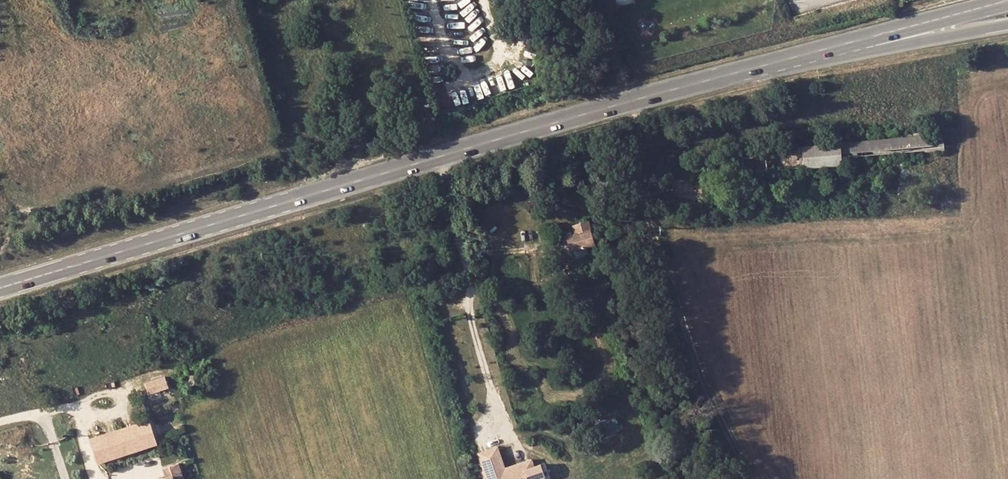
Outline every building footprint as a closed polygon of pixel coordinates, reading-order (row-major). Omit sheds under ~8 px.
[(864,141),(866,156),(942,149),(941,134),(864,141)] [(866,156),(864,141),(838,144),(840,158),(866,156)] [(840,158),(838,144),(767,150),(767,156),(769,170),(840,164),(840,158)] [(589,221),(591,228),(600,225),(598,218),(589,221)] [(569,235),(571,240),(594,233),(591,228),(589,221),(575,225),(576,232),(569,235)] [(597,243),(594,233),(571,240),(574,249),(597,243)] [(187,389),(196,392),(204,371),(194,368),(187,389)] [(156,380),(160,390),(166,388),(162,378),(156,380)] [(160,390),(156,380),(145,384),(148,394),(160,390)] [(619,416),(609,416),(610,431),(620,431),(619,416)] [(605,434),(612,431),(606,419),(600,421),(605,434)] [(91,439),(99,463),(157,443),(149,420),(91,439)] [(174,476),(182,473),(179,463),(163,468),(167,478),(163,478),(175,478),(174,476)] [(545,477),(541,464),(508,476),(507,473),(499,476),(500,478),(538,478),(545,477)]
